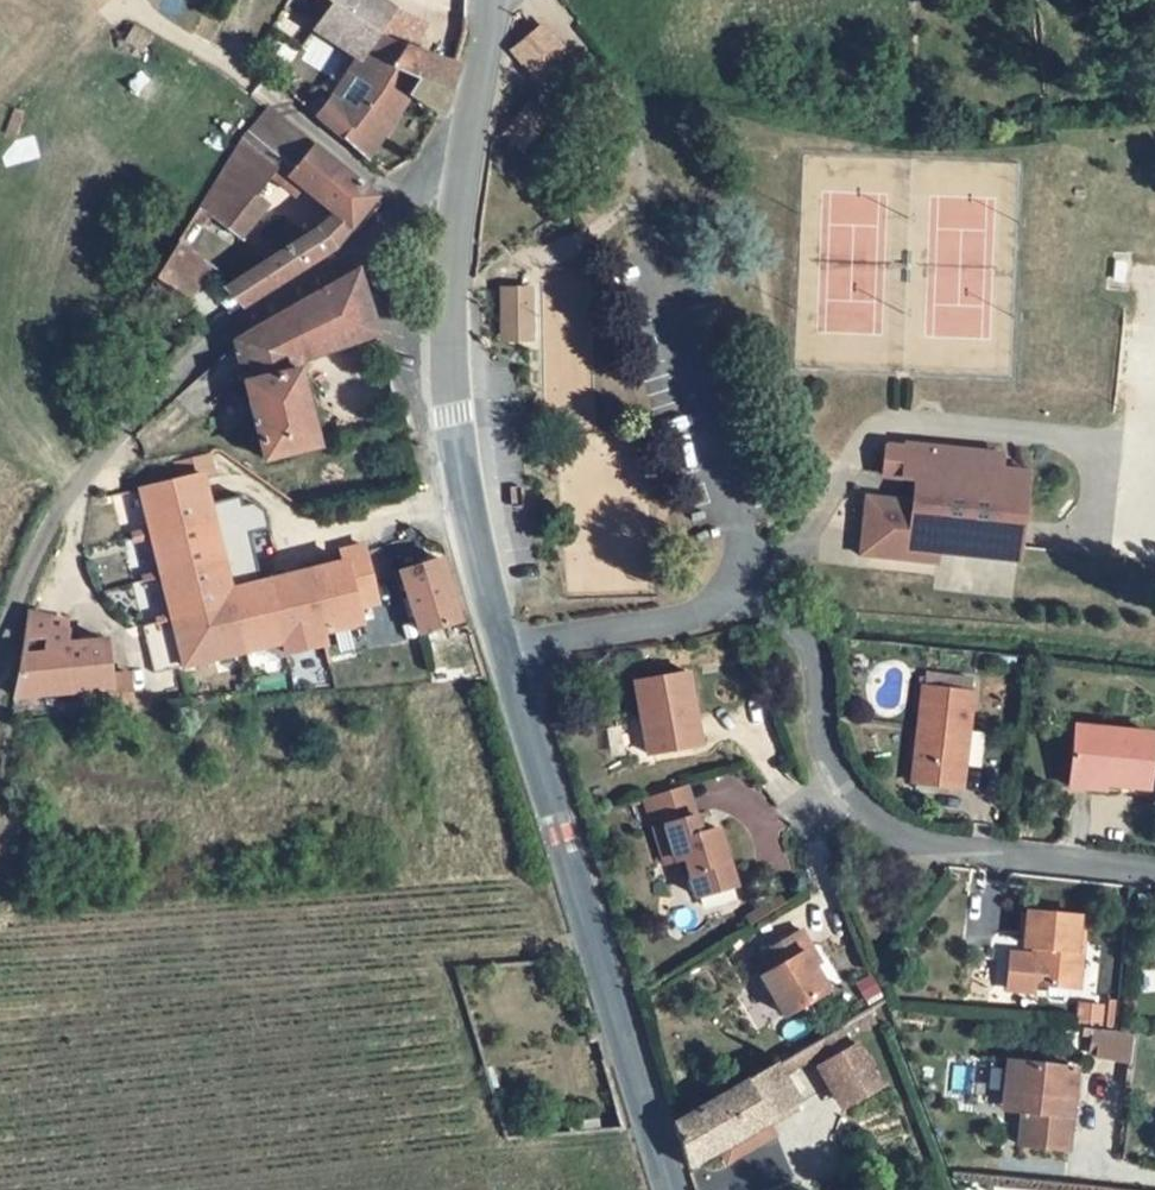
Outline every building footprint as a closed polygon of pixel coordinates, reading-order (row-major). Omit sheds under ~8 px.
[(406,52),(421,26),(399,17),(408,0),(308,0),(294,18),(340,50),(360,20),(386,39),(406,52)] [(429,7),(413,0),(408,0),(399,17),(421,26),(429,7)] [(360,20),(340,50),(331,65),(348,77),(322,115),(332,123),(386,39),(360,20)] [(454,41),(421,26),(406,52),(418,61),(404,80),(430,97),(441,77),(448,59),(454,41)] [(539,27),(509,52),(537,83),(566,58),(539,27)] [(332,123),(356,142),(404,80),(418,61),(406,52),(386,39),(332,123)] [(232,126),(276,162),(340,213),(360,179),(257,92),(232,126)] [(192,194),(226,218),(276,162),(232,126),(192,194)] [(305,218),(215,277),(232,299),(331,227),(305,218)] [(231,344),(241,383),(258,456),(313,442),(291,359),(373,329),(354,270),(229,339),(231,344)] [(523,326),(520,274),(512,275),(513,313),(493,314),(494,327),(523,326)] [(493,275),(493,314),(513,313),(512,275),(493,275)] [(197,416),(241,383),(231,344),(187,383),(197,416)] [(933,538),(1014,550),(1024,480),(997,475),(998,467),(1000,453),(904,439),(903,445),(900,464),(913,466),(908,498),(864,492),(860,521),(870,522),(866,549),(930,559),(932,548),(933,538)] [(900,464),(903,445),(895,444),(896,441),(885,439),(881,469),(899,471),(900,464)] [(167,451),(170,466),(190,461),(200,457),(198,443),(167,451)] [(198,488),(190,461),(98,486),(144,665),(352,612),(348,596),(369,590),(355,533),(333,538),(336,548),(254,569),(239,517),(257,512),(252,495),(241,487),(231,490),(228,480),(198,488)] [(997,475),(1024,480),(1026,471),(998,467),(997,475)] [(860,521),(856,548),(866,549),(870,522),(860,521)] [(932,548),(1012,560),(1014,550),(933,538),(932,548)] [(431,550),(392,561),(409,623),(450,610),(431,550)] [(678,579),(677,567),(660,569),(661,582),(678,579)] [(39,607),(26,603),(24,609),(14,642),(3,684),(59,680),(57,633),(56,633),(55,619),(38,616),(39,607)] [(97,630),(57,633),(59,680),(99,677),(98,666),(97,630)] [(692,737),(681,661),(629,669),(640,745),(692,737)] [(118,665),(98,666),(99,677),(101,702),(119,700),(118,665)] [(949,767),(959,671),(911,665),(901,761),(949,767)] [(1144,713),(1064,704),(1058,752),(1091,755),(1090,761),(1139,766),(1144,713)] [(1057,764),(1089,767),(1090,761),(1091,755),(1058,752),(1057,764)] [(686,824),(673,776),(664,779),(631,787),(648,852),(667,848),(678,888),(716,878),(701,821),(686,824)] [(1018,891),(1014,924),(1027,926),(1026,935),(1023,962),(1069,967),(1072,932),(1066,931),(1070,897),(1018,891)] [(801,935),(792,919),(749,942),(758,959),(751,963),(773,1003),(818,979),(796,939),(801,935)] [(1001,932),(997,967),(1022,970),(1023,962),(1026,935),(1001,932)] [(806,1034),(812,1045),(817,1053),(813,1057),(839,1100),(871,1081),(847,1039),(842,1042),(830,1020),(806,1034)] [(1131,1058),(1132,1030),(1091,1029),(1090,1057),(1131,1058)] [(1061,1045),(993,1037),(989,1072),(1009,1074),(1007,1091),(1003,1123),(1051,1128),(1061,1045)] [(771,1069),(764,1058),(661,1117),(676,1163),(788,1099),(771,1069)] [(989,1072),(987,1089),(1007,1091),(1009,1074),(989,1072)]
